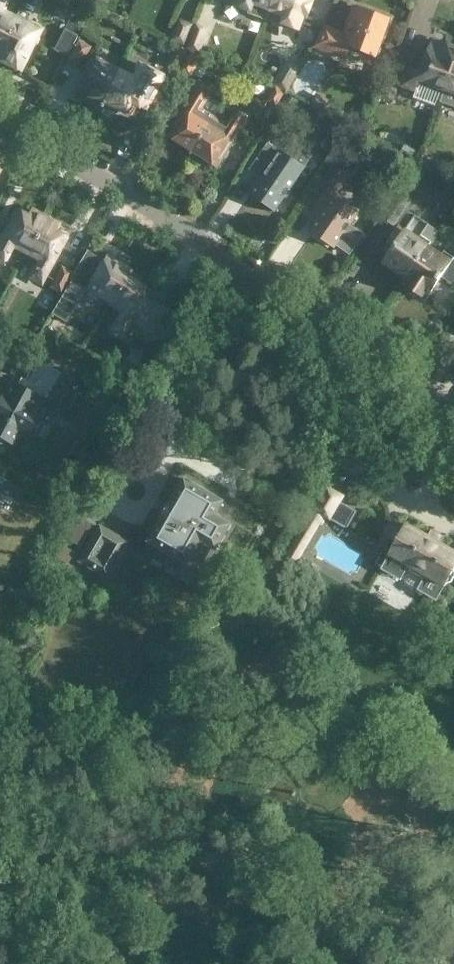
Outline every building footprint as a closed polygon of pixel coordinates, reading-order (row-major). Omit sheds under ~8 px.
[(19,9),(19,8),(15,17),(1,10),(6,0),(0,0),(0,49),(19,9)] [(106,0),(81,0),(102,9),(106,0)] [(227,1),(249,9),(248,12),(266,19),(267,16),(266,16),(269,8),(270,8),(273,0),(227,0),(227,1)] [(312,0),(273,0),(270,8),(269,8),(266,16),(267,16),(266,19),(283,25),(284,22),(298,27),(303,14),(306,15),(312,0)] [(389,18),(376,13),(376,14),(357,7),(347,34),(325,26),(313,47),(345,59),(349,46),(375,55),(389,18)] [(19,70),(31,44),(35,42),(37,39),(36,35),(39,29),(24,21),(28,13),(19,9),(0,49),(0,61),(19,70)] [(175,28),(171,39),(186,45),(194,22),(180,17),(175,28)] [(200,50),(208,28),(196,23),(188,46),(200,50)] [(171,39),(175,28),(168,25),(163,36),(171,39)] [(66,60),(78,67),(89,47),(78,40),(66,60)] [(453,64),(453,46),(444,42),(442,46),(432,42),(421,71),(407,66),(400,86),(414,92),(418,83),(429,87),(431,83),(445,88),(453,64)] [(177,46),(168,63),(178,68),(187,51),(177,46)] [(191,53),(180,71),(191,78),(202,59),(191,53)] [(117,68),(94,56),(75,90),(84,95),(81,101),(95,108),(96,106),(97,106),(117,68)] [(298,68),(287,62),(275,83),(286,89),(298,68)] [(117,68),(97,106),(100,108),(103,100),(128,113),(134,102),(138,104),(137,106),(144,109),(161,76),(138,63),(131,76),(117,68)] [(439,102),(453,108),(453,64),(445,88),(440,100),(439,102)] [(285,92),(274,86),(266,99),(277,105),(285,92)] [(198,90),(171,132),(181,139),(182,144),(193,151),(214,116),(200,108),(208,96),(198,90)] [(287,95),(274,117),(288,124),(300,103),(287,95)] [(318,95),(311,105),(325,114),(331,104),(318,95)] [(235,113),(228,125),(214,116),(193,151),(204,158),(209,156),(219,162),(245,119),(235,113)] [(269,143),(250,170),(262,178),(251,194),(274,210),(296,179),(304,167),(269,143)] [(404,145),(399,154),(410,160),(415,151),(404,145)] [(334,247),(357,214),(333,197),(338,190),(327,182),(315,199),(326,207),(310,230),(334,247)] [(399,190),(381,216),(398,227),(388,241),(394,245),(383,262),(406,277),(407,277),(428,246),(438,231),(415,215),(405,209),(412,199),(399,190)] [(24,253),(44,218),(30,210),(27,216),(16,210),(0,241),(0,260),(2,261),(11,245),(24,253)] [(58,225),(44,218),(24,253),(38,261),(30,276),(40,282),(65,237),(54,231),(58,225)] [(443,251),(441,255),(428,246),(407,277),(406,277),(400,285),(424,301),(441,276),(453,285),(453,258),(443,251)] [(87,250),(79,263),(84,266),(89,265),(95,255),(87,250)] [(91,305),(96,296),(108,303),(128,269),(105,255),(86,288),(72,280),(59,301),(69,307),(76,295),(91,305)] [(72,272),(60,266),(49,287),(60,293),(72,272)] [(130,271),(128,269),(108,303),(122,312),(112,329),(122,335),(130,321),(153,334),(167,312),(144,298),(149,290),(127,277),(130,271)] [(0,397),(0,436),(13,443),(18,435),(26,440),(37,419),(47,402),(70,414),(85,387),(35,360),(20,389),(8,382),(0,397)] [(15,502),(22,490),(0,478),(0,494),(15,502)] [(164,512),(162,517),(162,518),(149,541),(188,563),(189,561),(199,567),(211,546),(216,549),(231,524),(215,515),(223,501),(185,479),(172,501),(171,501),(168,506),(169,507),(166,513),(164,512)] [(327,488),(308,522),(317,527),(324,516),(346,528),(356,511),(339,501),(342,496),(327,488)] [(407,564),(408,565),(410,571),(419,576),(426,575),(445,586),(446,584),(451,582),(453,577),(453,570),(453,569),(453,551),(406,524),(381,567),(399,578),(407,564)] [(80,561),(110,579),(132,543),(101,525),(80,561)] [(295,543),(288,555),(298,561),(305,548),(295,543)]
